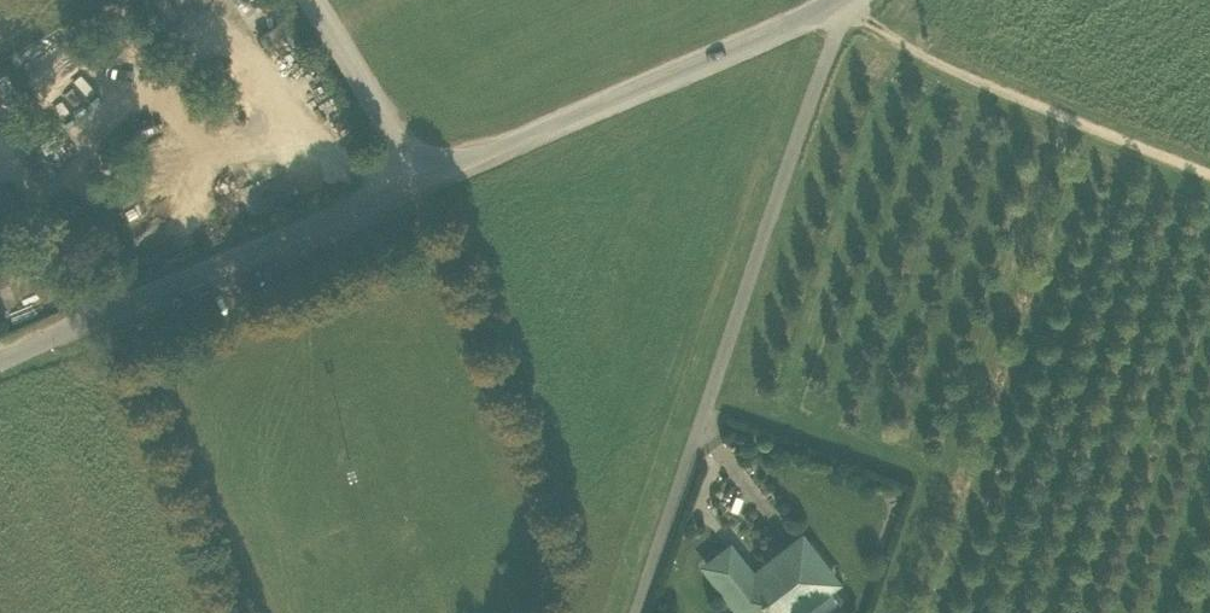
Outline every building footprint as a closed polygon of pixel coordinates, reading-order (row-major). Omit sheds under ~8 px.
[(0,146),(0,175),(18,168),(9,143),(0,146)] [(707,566),(743,612),(793,612),(795,611),(797,612),(826,612),(840,602),(828,587),(834,582),(802,539),(752,577),(730,548),(707,566)]
